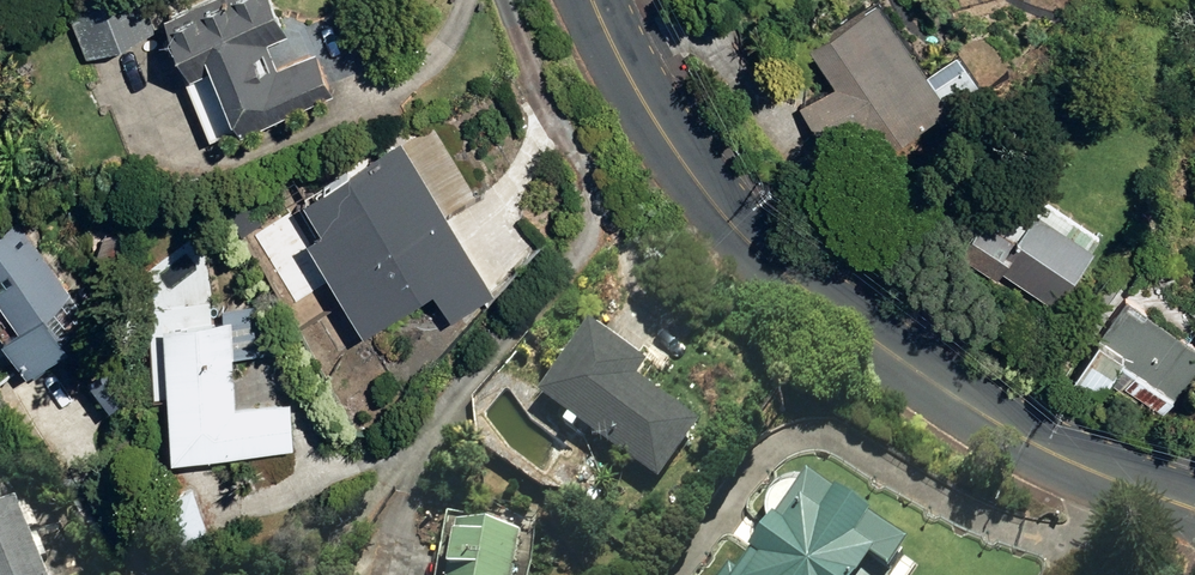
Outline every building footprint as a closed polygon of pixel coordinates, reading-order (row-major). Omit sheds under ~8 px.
[(84,57),(153,31),(141,0),(62,0),(84,57)] [(210,140),(243,125),(246,129),(332,93),(315,54),(279,68),(268,43),(290,34),(275,0),(199,0),(159,16),(210,140)] [(874,0),(856,0),(803,37),(829,77),(789,102),(818,146),(857,120),(875,146),(945,98),(942,95),(972,73),(948,41),(919,62),(874,0)] [(496,297),(401,142),(306,200),(325,231),(309,241),(365,333),(429,294),(448,326),(496,297)] [(997,266),(1053,302),(1098,232),(1038,193),(1030,204),(1027,202),(1019,214),(995,198),(984,216),(977,211),(954,248),(993,273),(997,266)] [(20,329),(66,295),(11,221),(0,230),(0,301),(20,329)] [(1103,376),(1162,411),(1194,356),(1194,341),(1120,297),(1098,336),(1091,332),(1069,373),(1095,389),(1103,376)] [(162,325),(170,462),(293,450),(289,402),(234,407),(232,357),(278,354),(259,301),(212,304),(213,321),(162,325)] [(574,423),(656,482),(697,424),(635,379),(644,365),(586,324),(535,395),(563,416),(558,424),(568,431),(574,423)] [(807,485),(803,483),(798,481),(792,480),(786,481),(780,483),(775,486),(770,489),(766,494),(763,499),(761,505),(760,512),(762,518),(762,522),(764,526),(734,573),(725,567),(719,574),(886,574),(899,556),(893,553),(893,544),(862,523),(865,520),(830,495),(828,499),(807,485)] [(147,496),(165,569),(210,557),(192,485),(147,496)] [(582,498),(592,505),(599,494),(589,487),(582,498)] [(0,513),(0,574),(45,574),(16,506),(0,513)] [(514,535),(446,525),(439,574),(507,574),(514,535)]
